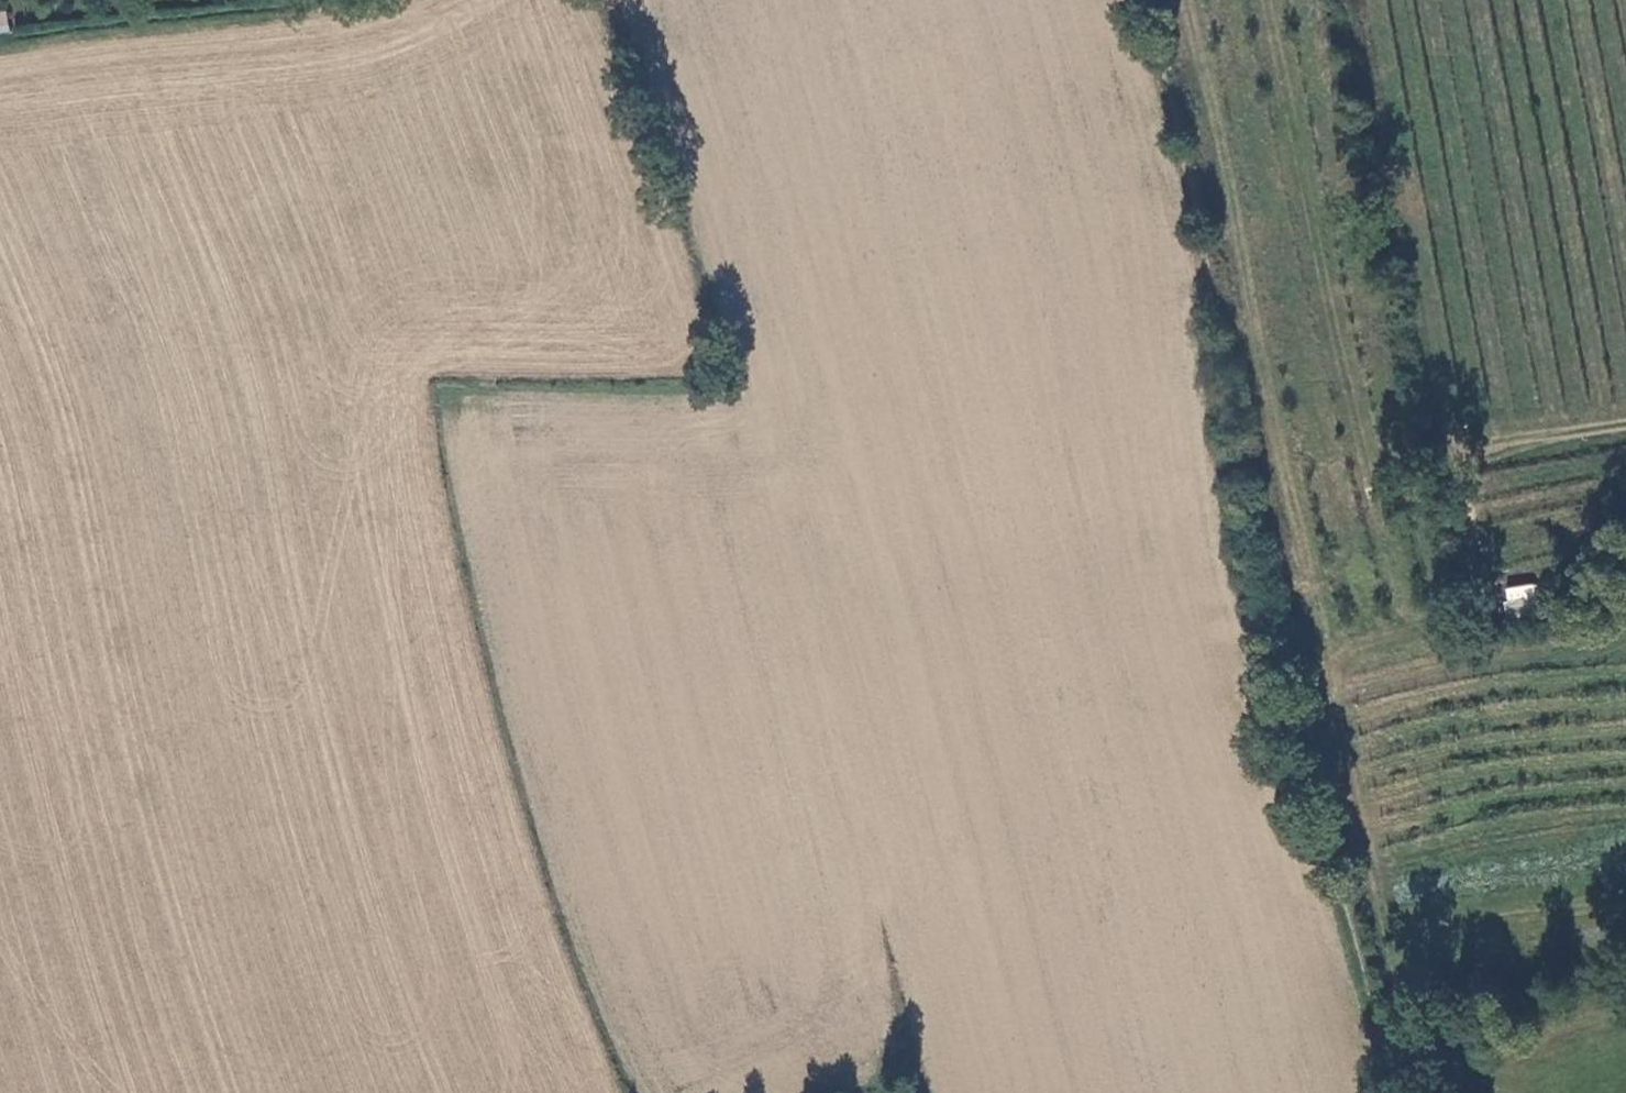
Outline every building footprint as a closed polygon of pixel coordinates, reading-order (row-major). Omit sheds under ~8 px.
[(1507,608),(1537,605),(1535,584),(1505,587),(1507,608)]
